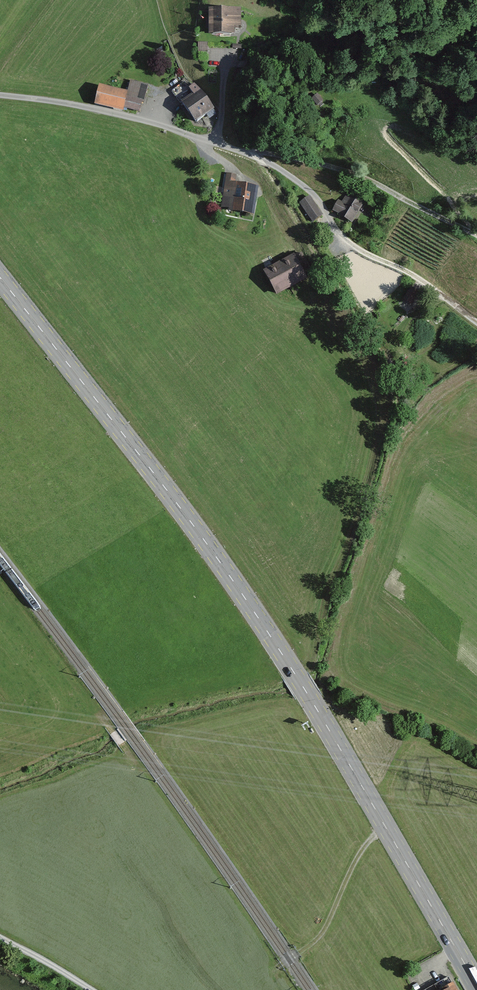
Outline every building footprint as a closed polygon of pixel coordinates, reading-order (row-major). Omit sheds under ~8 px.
[(238,12),(201,10),(200,38),(229,39),(229,31),(237,31),(238,12)] [(208,42),(198,42),(197,51),(207,52),(208,42)] [(93,85),(88,104),(138,117),(145,87),(128,83),(126,93),(93,85)] [(194,94),(182,102),(196,122),(207,114),(210,118),(217,113),(207,98),(194,84),(189,88),(194,94)] [(323,100),(317,94),(311,98),(317,105),(323,100)] [(236,176),(224,174),(219,210),(252,215),(256,188),(235,185),(236,176)] [(348,192),(334,211),(353,225),(366,205),(348,192)] [(306,197),(294,205),(307,224),(319,216),(306,197)] [(294,256),(262,272),(274,295),(306,279),(294,256)]
